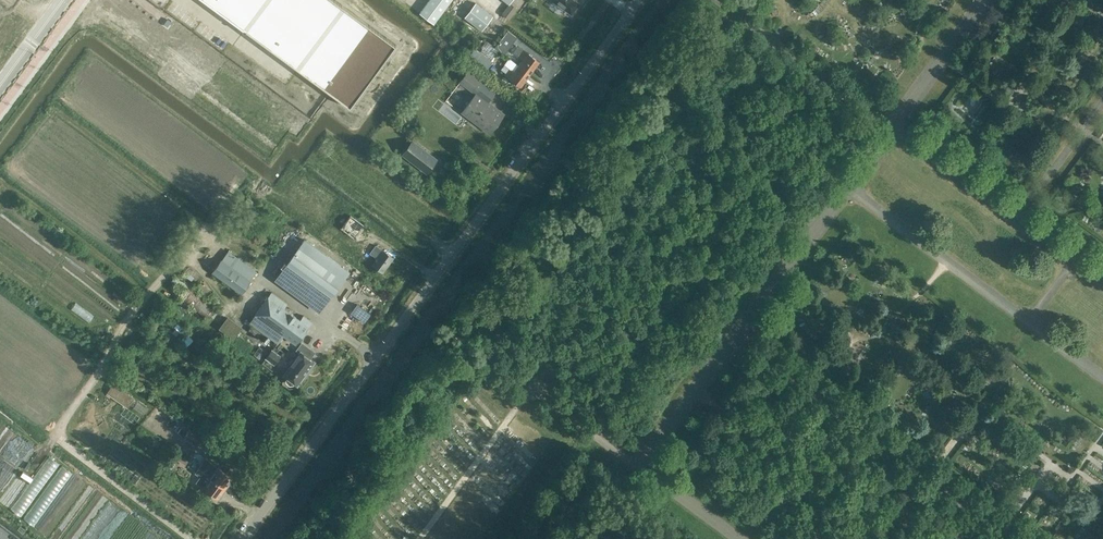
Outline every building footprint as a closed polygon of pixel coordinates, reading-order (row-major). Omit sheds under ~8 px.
[(246,30),(324,88),(329,91),(350,107),(396,45),(335,0),(205,0),(246,30)] [(420,13),(434,23),(451,0),(429,0),(420,13)] [(569,10),(571,11),(573,10),(576,6),(576,4),(575,2),(573,0),(574,0),(555,0),(569,10)] [(464,17),(482,30),(493,15),(476,2),(464,17)] [(510,3),(502,13),(509,18),(517,8),(510,3)] [(496,46),(505,54),(518,37),(508,30),(496,46)] [(476,46),(471,53),(489,67),(494,60),(476,46)] [(540,62),(524,49),(522,51),(518,47),(514,52),(523,59),(518,64),(530,74),(540,62)] [(505,64),(501,69),(506,73),(505,74),(521,86),(530,74),(518,65),(509,58),(505,64)] [(468,71),(460,81),(473,90),(481,80),(468,71)] [(489,101),(476,92),(461,112),(490,134),(505,113),(489,101)] [(413,142),(404,154),(422,168),(432,156),(413,142)] [(354,237),(363,224),(351,215),(342,228),(354,237)] [(346,276),(302,244),(279,275),(323,307),(346,276)] [(383,272),(393,257),(376,245),(370,253),(377,258),(373,264),(383,272)] [(253,276),(243,268),(246,264),(229,252),(213,273),(241,293),(257,272),(256,272),(253,276)] [(205,317),(213,308),(193,289),(185,297),(205,317)] [(300,319),(284,308),(287,303),(272,292),(255,314),(256,314),(284,335),(296,344),(312,321),(303,315),(300,319)] [(91,320),(95,314),(77,302),(72,308),(91,320)] [(358,318),(364,323),(371,314),(357,304),(350,312),(358,318)] [(284,335),(256,314),(250,322),(278,343),(284,335)] [(218,328),(233,339),(242,327),(227,316),(218,328)] [(288,381),(291,383),(293,383),(294,381),(298,384),(314,362),(309,358),(314,352),(302,343),(298,350),(301,352),(285,374),(288,377),(287,379),(288,381)] [(265,358),(274,365),(281,355),(272,348),(265,358)] [(107,393),(128,408),(135,398),(114,383),(107,393)] [(145,414),(148,408),(137,402),(134,408),(145,414)] [(146,422),(158,433),(163,428),(150,417),(146,422)] [(15,505),(26,513),(60,462),(49,455),(15,505)] [(233,478),(218,467),(218,468),(208,461),(208,460),(207,459),(206,458),(204,459),(204,460),(204,462),(199,468),(198,468),(226,489),(233,478)] [(51,487),(60,492),(73,471),(62,464),(53,480),(50,478),(48,481),(53,484),(51,487)] [(226,489),(198,468),(195,472),(201,477),(197,482),(204,487),(204,488),(218,498),(226,489)]
